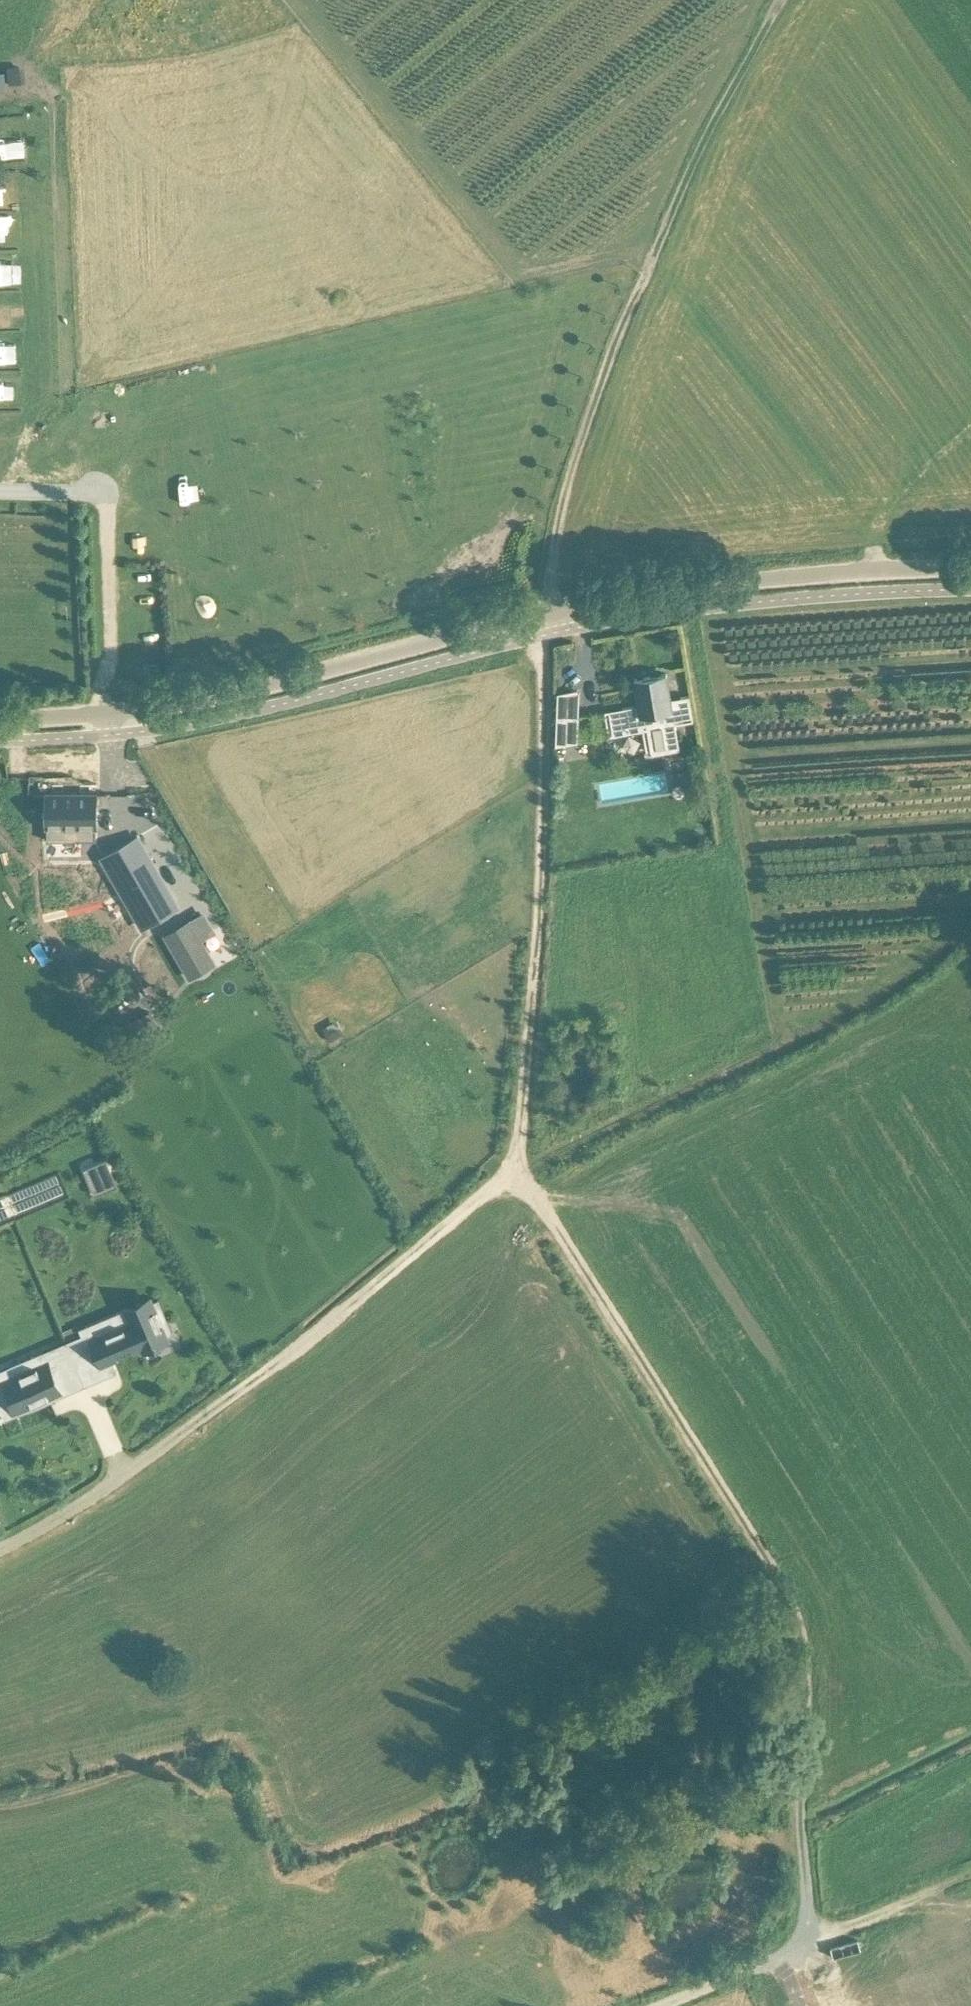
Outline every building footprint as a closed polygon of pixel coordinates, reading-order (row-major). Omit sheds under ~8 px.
[(28,155),(27,134),(0,135),(0,156),(28,155)] [(13,223),(13,212),(0,212),(0,223),(13,223)] [(17,254),(0,254),(0,274),(16,274),(17,254)] [(18,318),(17,306),(0,306),(0,318),(18,318)] [(12,496),(11,480),(0,480),(0,496),(12,496)] [(635,679),(640,704),(611,709),(615,734),(644,729),(643,725),(647,724),(653,754),(680,749),(675,719),(693,716),(690,695),(671,698),(666,673),(635,679)] [(582,714),(559,719),(558,744),(581,740),(582,714)] [(96,794),(51,793),(51,840),(100,840),(100,793),(64,793),(96,794)] [(105,856),(103,856),(113,873),(120,869),(123,875),(129,871),(126,866),(147,853),(139,837),(137,837),(105,856)] [(120,869),(113,873),(129,903),(159,886),(164,883),(147,853),(126,866),(129,871),(123,875),(120,869)] [(159,886),(129,903),(143,926),(178,906),(164,883),(159,886)] [(200,924),(166,944),(190,986),(217,970),(199,939),(212,932),(206,922),(200,924)] [(90,1331),(67,1341),(76,1362),(98,1353),(100,1357),(102,1362),(111,1358),(111,1359),(143,1345),(145,1348),(167,1339),(166,1335),(173,1332),(158,1298),(152,1301),(150,1298),(127,1307),(134,1322),(93,1339),(90,1331)] [(47,1359),(1,1379),(15,1412),(30,1406),(55,1396),(55,1395),(62,1392),(60,1387),(54,1372),(76,1362),(67,1341),(44,1350),(47,1359)]
